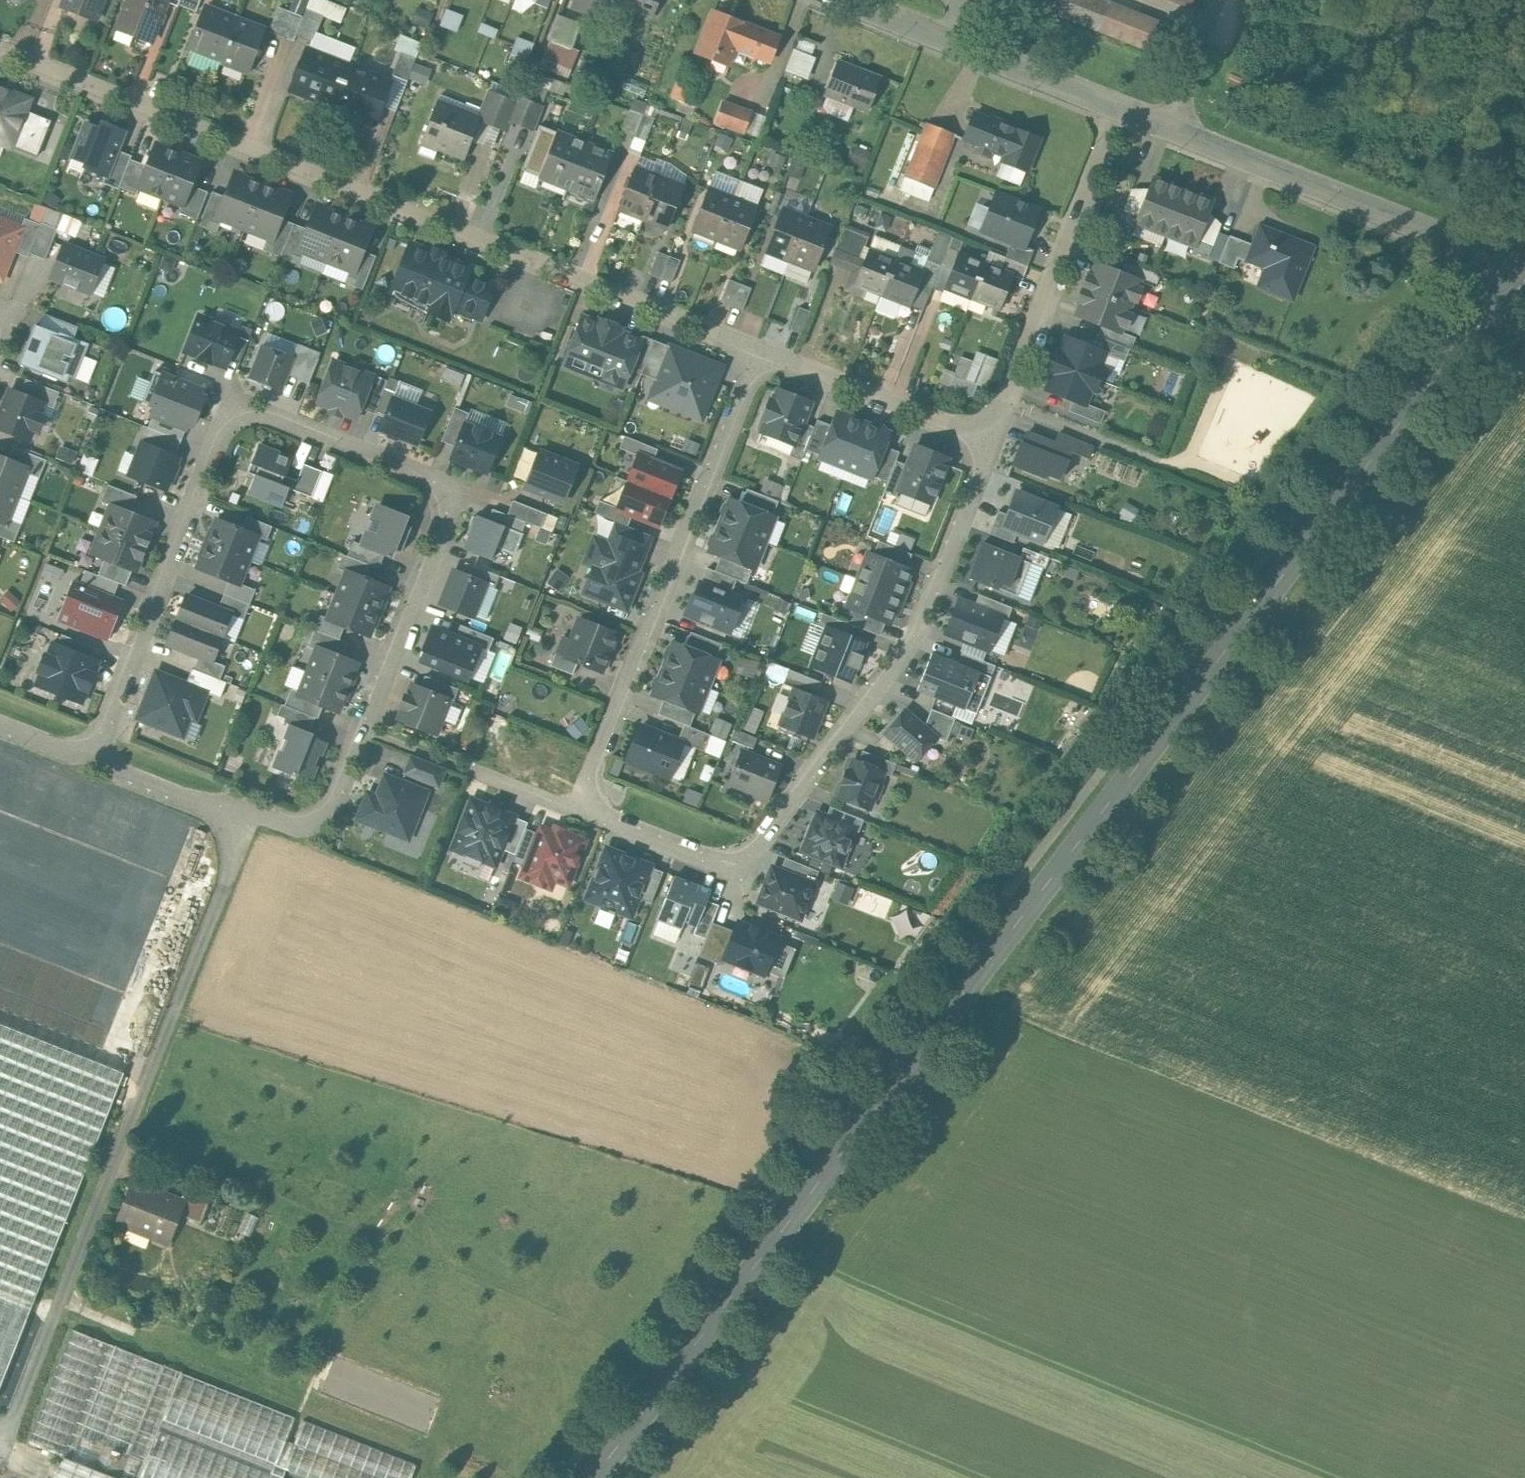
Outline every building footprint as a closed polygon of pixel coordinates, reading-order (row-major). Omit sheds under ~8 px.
[(62,7),(95,20),(103,0),(65,0),(62,7)] [(129,1),(127,0),(123,9),(125,10),(118,29),(114,39),(129,45),(133,35),(151,42),(167,1),(165,0),(129,0),(129,1)] [(180,1),(179,4),(196,11),(201,0),(180,0),(180,1)] [(307,7),(329,16),(334,4),(323,0),(310,0),(307,7)] [(577,4),(603,14),(609,0),(578,0),(577,4)] [(623,3),(621,7),(647,17),(654,0),(616,0),(623,3)] [(1103,0),(1024,0),(1024,1),(1144,48),(1155,21),(1103,0)] [(238,19),(206,7),(189,49),(221,61),(238,19)] [(303,16),(279,7),(269,32),(294,41),(296,36),(303,16)] [(323,14),(307,8),(303,16),(296,36),(312,42),(323,14)] [(446,9),(440,25),(457,32),(463,15),(446,9)] [(744,24),(713,11),(697,52),(711,58),(719,54),(730,59),(735,47),(744,24)] [(550,36),(571,45),(573,46),(582,24),(559,15),(550,36)] [(266,30),(238,19),(221,61),(249,72),(266,30)] [(481,22),(477,32),(494,38),(498,29),(481,22)] [(779,37),(744,24),(735,47),(770,61),(779,37)] [(400,53),(415,59),(421,44),(401,36),(395,51),(400,53)] [(563,66),(571,45),(550,36),(542,57),(563,66)] [(517,37),(510,54),(526,60),(533,43),(517,37)] [(571,45),(563,66),(572,69),(580,48),(573,46),(571,45)] [(816,57),(793,49),(785,71),(807,79),(816,57)] [(348,67),(305,50),(290,89),(332,106),(348,67)] [(415,59),(400,53),(392,75),(407,81),(415,59)] [(572,69),(563,66),(542,57),(536,72),(554,79),(566,84),(572,69)] [(709,71),(686,62),(672,95),(680,98),(676,107),(691,114),(709,71)] [(880,79),(838,63),(825,95),(867,111),(880,79)] [(388,84),(348,67),(332,106),(373,123),(379,108),(389,84),(388,84)] [(554,79),(536,72),(535,72),(531,83),(550,90),(554,79)] [(407,81),(392,75),(388,84),(389,84),(379,108),(394,114),(407,81)] [(0,88),(0,141),(11,146),(26,110),(30,99),(0,88)] [(516,103),(495,95),(485,121),(500,127),(506,130),(510,120),(516,103)] [(541,106),(518,97),(516,103),(510,120),(532,129),(541,106)] [(480,118),(438,102),(424,137),(439,143),(438,147),(464,157),(471,141),(479,119),(480,118)] [(751,112),(723,102),(715,122),(743,133),(744,132),(751,112)] [(630,109),(621,131),(634,136),(643,114),(630,109)] [(52,120),(26,110),(11,146),(37,156),(52,120)] [(766,117),(751,112),(744,132),(758,137),(766,117)] [(1038,138),(1016,129),(1016,130),(974,113),(964,137),(1006,154),(1003,161),(1026,170),(1038,138)] [(643,114),(634,136),(645,141),(654,118),(643,114)] [(126,132),(93,119),(74,170),(120,187),(131,159),(118,155),(126,132)] [(485,121),(479,119),(471,141),(492,149),(500,127),(485,121)] [(927,122),(905,176),(933,188),(955,134),(927,122)] [(584,143),(557,132),(539,176),(567,187),(584,143)] [(180,153),(156,143),(147,165),(139,188),(163,197),(180,153)] [(612,154),(584,143),(567,187),(595,198),(612,154)] [(201,161),(180,153),(163,197),(182,205),(183,205),(191,185),(201,161)] [(131,159),(120,187),(137,194),(139,188),(147,165),(131,159)] [(659,178),(635,168),(618,211),(642,221),(659,178)] [(242,177),(231,182),(226,196),(217,217),(222,219),(245,228),(262,185),(258,184),(259,183),(258,183),(252,181),(242,177)] [(1170,184),(1153,177),(1149,189),(1138,215),(1136,223),(1165,234),(1182,191),(1170,186),(1170,184)] [(683,187),(659,178),(642,221),(667,230),(683,187)] [(208,192),(191,185),(183,205),(182,205),(179,212),(197,219),(208,192)] [(272,189),(267,187),(266,186),(266,187),(262,185),(245,228),(268,237),(273,239),(281,218),(287,204),(282,193),(273,189),(272,189)] [(732,199),(708,189),(692,229),(717,238),(732,199)] [(1149,189),(1132,189),(1124,209),(1138,215),(1149,189)] [(213,191),(199,225),(217,232),(222,219),(217,217),(226,196),(213,191)] [(1195,196),(1182,191),(1165,234),(1194,246),(1195,246),(1198,239),(1208,212),(1213,201),(1196,194),(1195,196)] [(1019,202),(996,193),(981,230),(1011,242),(1024,247),(1025,246),(1039,210),(1026,205),(1026,204),(1019,201),(1019,202)] [(757,208),(732,199),(717,238),(741,248),(757,208)] [(324,209),(313,214),(307,229),(299,249),(304,251),(327,260),(344,217),(340,216),(341,215),(340,215),(339,215),(334,213),(333,213),(324,209)] [(806,219),(782,209),(766,249),(790,258),(806,219)] [(1138,215),(1124,209),(1118,222),(1134,229),(1136,223),(1138,215)] [(1221,224),(1208,212),(1198,239),(1213,244),(1221,224)] [(0,215),(0,282),(8,285),(31,228),(0,215)] [(354,221),(349,219),(348,218),(348,219),(344,217),(327,260),(350,269),(355,271),(363,251),(369,236),(364,225),(355,222),(355,221),(354,221)] [(294,224),(281,218),(273,239),(268,237),(263,250),(281,257),(294,224)] [(830,228),(806,219),(790,258),(815,268),(830,228)] [(294,224),(281,257),(299,264),(304,251),(299,249),(307,229),(294,224)] [(868,237),(843,227),(835,250),(859,259),(868,237)] [(1310,246),(1260,227),(1248,260),(1264,266),(1257,285),(1291,297),(1310,246)] [(952,236),(939,230),(938,231),(930,251),(929,256),(928,256),(926,260),(940,266),(947,247),(952,236)] [(874,235),(855,284),(881,294),(900,245),(875,235),(874,235)] [(1244,241),(1230,235),(1219,262),(1233,268),(1244,241)] [(1118,245),(1103,239),(1099,250),(1114,255),(1118,245)] [(1213,244),(1198,239),(1195,246),(1194,246),(1192,251),(1208,257),(1213,244)] [(112,259),(67,241),(52,278),(98,296),(112,259)] [(1024,247),(1011,242),(1005,257),(1027,265),(1034,249),(1025,246),(1024,247)] [(915,251),(901,245),(900,245),(881,294),(923,310),(931,288),(919,283),(923,272),(922,271),(926,260),(928,256),(929,256),(930,251),(917,246),(915,251)] [(504,283),(410,246),(391,294),(485,331),(504,283)] [(940,266),(951,270),(956,255),(958,251),(947,247),(940,266)] [(363,251),(355,271),(350,269),(345,282),(363,289),(376,256),(363,251)] [(669,256),(658,251),(649,274),(660,278),(669,256)] [(983,266),(956,255),(951,270),(944,288),(945,288),(971,298),(983,266)] [(680,260),(669,256),(660,278),(671,283),(680,260)] [(1027,265),(1005,257),(999,272),(1010,276),(1009,278),(1020,283),(1027,265)] [(940,266),(926,260),(922,271),(923,272),(919,283),(931,288),(932,288),(940,266)] [(1160,275),(1126,262),(1122,273),(1141,280),(1140,281),(1155,287),(1160,275)] [(1122,273),(1096,263),(1091,276),(1087,274),(1082,287),(1130,306),(1140,281),(1141,280),(1122,273)] [(951,270),(940,266),(932,288),(943,292),(945,288),(944,288),(951,270)] [(999,272),(983,266),(971,298),(997,309),(1009,278),(1010,276),(999,272)] [(740,283),(729,279),(720,301),(731,306),(740,283)] [(751,288),(740,283),(731,306),(742,310),(751,288)] [(1130,306),(1082,287),(1077,300),(1081,302),(1076,315),(1102,325),(1120,332),(1121,331),(1130,306)] [(810,311),(799,307),(790,329),(802,333),(810,311)] [(256,333),(204,312),(188,353),(240,374),(256,333)] [(78,327),(44,314),(39,327),(59,334),(60,333),(73,338),(78,327)] [(598,322),(583,316),(564,364),(595,377),(597,371),(625,382),(630,369),(642,339),(641,339),(621,331),(622,327),(600,318),(598,322)] [(39,327),(36,325),(20,363),(67,382),(69,375),(75,377),(84,355),(75,352),(80,341),(73,338),(60,333),(59,334),(39,327)] [(1121,331),(1120,332),(1102,325),(1097,336),(1129,349),(1131,349),(1136,337),(1121,331)] [(659,341),(643,335),(641,339),(642,339),(630,369),(645,375),(659,341)] [(1129,349),(1097,336),(1093,347),(1104,352),(1104,353),(1125,361),(1129,349)] [(1093,347),(1067,337),(1061,352),(1057,351),(1053,362),(1098,379),(1102,369),(1099,367),(1104,353),(1104,352),(1093,347)] [(718,365),(659,341),(645,375),(660,380),(654,396),(700,414),(718,365)] [(293,357),(263,345),(250,378),(280,390),(287,372),(293,357)] [(319,359),(296,350),(293,357),(287,372),(310,381),(319,359)] [(954,369),(941,367),(937,386),(972,392),(973,383),(989,386),(994,355),(973,351),(972,357),(957,354),(954,369)] [(356,420),(362,405),(374,374),(333,358),(315,404),(356,420)] [(1098,379),(1053,362),(1049,372),(1052,374),(1047,389),(1073,399),(1084,404),(1085,403),(1090,389),(1094,390),(1098,379)] [(216,391),(152,367),(132,421),(148,427),(182,440),(196,445),(216,391)] [(388,379),(374,374),(362,405),(376,410),(384,388),(388,379)] [(400,381),(389,377),(388,379),(384,388),(396,392),(400,381)] [(60,392),(26,379),(20,393),(30,397),(44,403),(43,404),(53,408),(60,392)] [(396,392),(384,388),(376,410),(387,415),(393,398),(396,392)] [(10,389),(0,415),(0,428),(29,440),(34,428),(39,430),(45,417),(39,415),(43,404),(44,403),(30,397),(20,393),(10,389)] [(811,402),(778,389),(773,400),(771,400),(771,401),(768,405),(766,409),(765,413),(764,417),(764,419),(765,420),(761,431),(793,444),(794,445),(803,422),(811,402)] [(429,412),(393,398),(387,415),(381,430),(416,443),(429,412)] [(1105,411),(1085,403),(1084,404),(1073,399),(1068,411),(1100,423),(1105,411)] [(455,407),(441,441),(456,447),(465,424),(469,413),(455,407)] [(863,422),(837,412),(832,425),(820,455),(820,457),(846,467),(863,422)] [(832,425),(819,420),(816,427),(807,450),(820,455),(832,425)] [(816,427),(803,422),(794,445),(793,444),(789,455),(803,461),(807,450),(816,427)] [(889,433),(863,422),(846,467),(872,477),(873,476),(884,446),(889,433)] [(489,432),(477,427),(476,429),(465,424),(456,447),(452,458),(487,472),(500,438),(489,434),(489,432)] [(182,440),(148,427),(142,442),(176,455),(182,440)] [(1055,443),(1027,432),(1023,444),(1021,443),(1012,465),(1046,478),(1047,474),(1060,479),(1067,461),(1066,461),(1070,450),(1072,451),(1072,450),(1055,443)] [(1093,445),(1060,432),(1055,443),(1072,450),(1072,451),(1088,458),(1093,445)] [(658,449),(624,435),(619,448),(638,455),(638,454),(653,460),(658,449)] [(176,455),(142,442),(137,455),(139,460),(133,476),(166,490),(170,479),(172,480),(178,466),(176,465),(179,457),(176,455)] [(957,459),(919,443),(900,491),(938,506),(957,459)] [(47,460),(13,446),(8,459),(29,468),(27,473),(39,478),(47,460)] [(292,459),(258,446),(251,463),(259,466),(284,476),(286,477),(286,475),(292,459)] [(884,446),(873,476),(888,481),(899,452),(884,446)] [(577,466),(540,452),(526,487),(563,501),(577,466)] [(653,460),(638,454),(638,455),(627,481),(670,498),(681,471),(653,460)] [(0,456),(0,489),(17,496),(27,473),(29,468),(8,459),(0,456)] [(259,466),(251,463),(248,473),(255,476),(256,474),(259,466)] [(304,463),(297,480),(286,475),(286,477),(284,476),(281,483),(290,487),(289,488),(312,497),(322,471),(304,463)] [(284,476),(259,466),(256,474),(281,483),(284,476)] [(256,474),(255,476),(249,491),(283,505),(289,488),(290,487),(281,483),(256,474)] [(670,498),(627,481),(617,507),(617,508),(632,514),(638,516),(660,525),(670,498)] [(137,496),(108,484),(101,501),(111,505),(130,512),(137,496)] [(793,487),(785,484),(778,497),(787,501),(793,487)] [(778,501),(747,488),(741,503),(773,516),(778,501)] [(0,489),(0,521),(6,523),(8,519),(17,496),(0,489)] [(1055,508),(1016,492),(1010,509),(1017,512),(1015,517),(1022,520),(1017,531),(1042,541),(1055,508)] [(594,500),(588,496),(584,502),(590,507),(594,500)] [(741,503),(730,499),(720,525),(764,542),(775,516),(773,516),(741,503)] [(546,513),(513,500),(507,514),(526,522),(541,527),(546,513)] [(632,514),(617,508),(617,507),(599,500),(594,512),(628,525),(630,520),(632,514)] [(422,520),(383,504),(367,545),(357,541),(351,556),(369,563),(383,569),(389,554),(406,561),(422,520)] [(130,512),(111,505),(101,529),(146,547),(147,546),(146,546),(150,536),(151,535),(151,534),(155,522),(130,512)] [(507,514),(492,508),(488,519),(505,526),(522,533),(526,522),(507,514)] [(1015,517),(998,510),(989,533),(1013,543),(1017,531),(1022,520),(1015,517)] [(477,515),(463,548),(473,552),(491,559),(496,547),(505,526),(488,519),(477,515)] [(272,526),(246,516),(241,529),(258,535),(258,536),(267,540),(272,526)] [(8,519),(6,523),(0,521),(0,536),(14,542),(21,524),(8,519)] [(241,529),(217,519),(207,543),(248,559),(258,536),(258,535),(241,529)] [(628,525),(618,521),(610,540),(608,546),(642,559),(651,535),(628,525)] [(764,542),(720,525),(709,551),(721,555),(752,568),(754,569),(764,542)] [(522,533),(505,526),(496,547),(515,555),(523,533),(522,533)] [(146,547),(101,529),(92,553),(105,558),(133,569),(136,571),(141,559),(142,559),(142,557),(146,547)] [(642,559),(608,546),(610,540),(593,533),(582,560),(595,564),(584,592),(602,600),(626,609),(641,572),(637,571),(639,565),(642,559)] [(912,554),(879,540),(873,555),(906,568),(912,554)] [(248,559),(207,543),(198,567),(229,580),(239,584),(239,583),(248,559)] [(1019,558),(981,543),(968,577),(1017,596),(1030,562),(1019,558)] [(1049,558),(1023,547),(1019,558),(1030,562),(1045,568),(1049,558)] [(351,556),(343,554),(338,568),(347,572),(347,571),(364,577),(369,563),(351,556)] [(752,568),(721,555),(715,570),(741,581),(746,583),(752,568)] [(906,568),(873,555),(868,567),(862,565),(857,579),(900,596),(911,570),(906,568)] [(133,569),(105,558),(98,575),(119,583),(126,586),(133,569)] [(499,575),(465,562),(461,573),(485,582),(485,584),(494,587),(499,575)] [(570,577),(557,568),(546,584),(559,592),(570,577)] [(98,575),(86,570),(80,585),(113,598),(119,583),(98,575)] [(461,573),(455,570),(442,603),(472,615),(474,612),(485,584),(485,582),(461,573)] [(710,583),(702,579),(687,616),(737,636),(752,599),(736,592),(741,581),(715,570),(710,583)] [(364,577),(347,571),(347,572),(338,595),(378,611),(388,587),(364,577)] [(900,596),(857,579),(851,593),(857,595),(852,608),(886,621),(890,623),(900,596)] [(256,589),(239,583),(239,584),(229,580),(224,593),(250,603),(256,589)] [(80,585),(72,582),(63,604),(77,610),(72,624),(109,639),(124,602),(113,598),(80,585)] [(250,603),(224,593),(218,608),(231,613),(231,614),(244,619),(250,603)] [(218,608),(186,595),(177,619),(222,637),(231,614),(231,613),(218,608)] [(378,611),(338,595),(328,618),(328,619),(345,626),(369,635),(378,611)] [(978,611),(959,604),(943,645),(968,654),(992,664),(1008,624),(1014,627),(1019,615),(982,600),(978,611)] [(886,621),(852,608),(846,622),(880,635),(886,621)] [(345,626),(328,619),(328,618),(320,615),(315,629),(339,638),(345,626)] [(222,637),(177,619),(167,643),(199,656),(212,661),(212,660),(222,637)] [(616,633),(579,619),(564,656),(578,661),(602,671),(616,633)] [(494,638),(461,624),(456,636),(481,646),(481,647),(489,650),(494,638)] [(456,636),(433,627),(428,639),(431,640),(428,649),(426,648),(421,661),(454,674),(468,679),(474,664),(481,647),(481,646),(456,636)] [(864,642),(827,628),(826,630),(826,631),(814,662),(813,662),(812,665),(848,678),(848,679),(849,679),(854,667),(857,668),(862,655),(859,654),(864,642)] [(339,638),(315,629),(308,646),(316,650),(317,647),(342,657),(348,642),(339,638)] [(722,644),(690,631),(685,646),(716,659),(722,644)] [(94,647),(62,634),(57,645),(90,658),(94,647)] [(57,645),(54,643),(53,642),(52,644),(53,644),(48,656),(45,654),(38,670),(42,671),(37,683),(36,685),(37,685),(38,684),(50,689),(50,690),(68,698),(69,697),(81,701),(81,702),(82,703),(83,701),(82,701),(87,689),(89,690),(95,674),(93,674),(98,662),(99,660),(98,660),(97,661),(90,658),(57,645)] [(685,646),(673,642),(663,668),(708,686),(718,659),(716,659),(685,646)] [(342,657),(317,647),(316,650),(307,671),(348,687),(358,663),(342,657)] [(578,661),(564,656),(555,652),(550,665),(573,674),(578,661)] [(963,667),(934,656),(919,693),(968,712),(984,672),(994,676),(998,666),(992,664),(968,654),(963,667)] [(212,661),(199,656),(195,669),(220,679),(225,665),(212,660),(212,661)] [(195,669),(192,668),(186,683),(207,691),(206,693),(219,698),(226,682),(220,679),(195,669)] [(708,686),(663,668),(653,694),(664,699),(696,711),(697,712),(708,686)] [(822,682),(789,668),(783,683),(794,687),(817,696),(822,682)] [(173,678),(157,671),(146,698),(148,698),(145,704),(144,703),(138,718),(143,720),(183,736),(191,716),(196,719),(206,693),(207,691),(186,683),(183,682),(182,684),(172,680),(173,678)] [(348,687),(307,671),(300,691),(298,695),(323,705),(339,711),(348,687)] [(458,688),(425,675),(420,687),(450,699),(450,700),(453,701),(458,688)] [(420,687),(412,684),(407,696),(405,695),(401,706),(403,706),(398,718),(436,733),(450,700),(450,699),(420,687)] [(300,691),(291,687),(284,705),(315,717),(318,718),(323,705),(298,695),(300,691)] [(708,687),(701,709),(710,712),(717,690),(708,687)] [(817,696),(794,687),(779,725),(812,738),(827,701),(817,696)] [(696,711),(664,699),(658,713),(690,726),(696,711)] [(284,705),(282,704),(277,715),(285,718),(283,722),(291,725),(309,732),(315,717),(284,705)] [(744,727),(755,731),(763,709),(753,705),(744,727)] [(955,718),(931,708),(925,722),(923,726),(935,737),(946,741),(955,718)] [(923,726),(904,711),(886,732),(916,758),(935,737),(923,726)] [(309,732),(291,725),(286,738),(281,751),(280,751),(274,767),(295,775),(296,773),(312,779),(317,765),(314,764),(318,754),(321,755),(327,742),(311,735),(312,733),(309,732)] [(683,742),(643,726),(628,762),(676,781),(690,745),(710,753),(716,736),(690,726),(683,742)] [(757,737),(735,729),(730,740),(753,748),(757,737)] [(781,766),(741,750),(728,782),(755,793),(754,796),(766,801),(767,797),(768,798),(781,766)] [(883,771),(882,772),(891,776),(896,763),(863,750),(858,761),(883,771)] [(445,770),(411,756),(405,772),(438,786),(445,770)] [(882,772),(883,771),(858,761),(855,760),(849,773),(846,772),(842,783),(845,784),(840,797),(868,808),(873,795),(877,796),(881,786),(877,785),(882,772)] [(428,791),(385,774),(373,803),(365,800),(357,819),(403,837),(408,824),(414,826),(428,791)] [(514,817),(472,800),(453,848),(465,852),(464,856),(481,863),(483,859),(495,864),(501,848),(514,817)] [(830,806),(826,818),(854,829),(853,830),(858,832),(863,820),(830,806)] [(818,815),(805,850),(840,864),(853,830),(854,829),(826,818),(818,815)] [(528,822),(514,817),(501,848),(515,854),(526,828),(528,822)] [(539,833),(526,828),(515,854),(512,861),(526,866),(539,833)] [(563,832),(561,835),(544,829),(542,834),(539,833),(526,866),(522,876),(536,881),(540,872),(568,883),(585,840),(563,832)] [(607,850),(584,907),(635,928),(658,871),(607,850)] [(814,883),(772,866),(766,882),(765,882),(761,883),(759,890),(760,893),(761,894),(758,902),(794,916),(794,915),(800,917),(806,901),(807,901),(814,883)] [(698,885),(674,876),(657,919),(681,928),(684,920),(697,925),(707,900),(694,895),(698,885)] [(719,905),(707,900),(697,925),(694,933),(706,938),(719,905)] [(790,943),(741,924),(727,960),(776,979),(790,943)] [(0,1023),(0,1300),(30,1311),(124,1072),(0,1023)] [(182,1200),(134,1181),(119,1218),(153,1231),(151,1236),(168,1243),(179,1214),(200,1222),(205,1209),(182,1200)] [(210,1198),(186,1189),(182,1200),(205,1209),(210,1198)] [(0,1300),(0,1386),(30,1311),(0,1300)] [(109,1345),(72,1331),(28,1443),(64,1457),(109,1345)] [(117,1348),(73,1461),(117,1477),(121,1477),(129,1458),(165,1367),(117,1348)] [(331,1356),(318,1391),(430,1432),(443,1397),(331,1356)] [(294,1417),(182,1372),(162,1421),(275,1465),(294,1417)] [(302,1420),(283,1469),(307,1477),(411,1477),(416,1465),(302,1420)] [(159,1433),(142,1477),(274,1477),(159,1433)] [(121,1477),(134,1477),(141,1462),(129,1458),(121,1477)]
